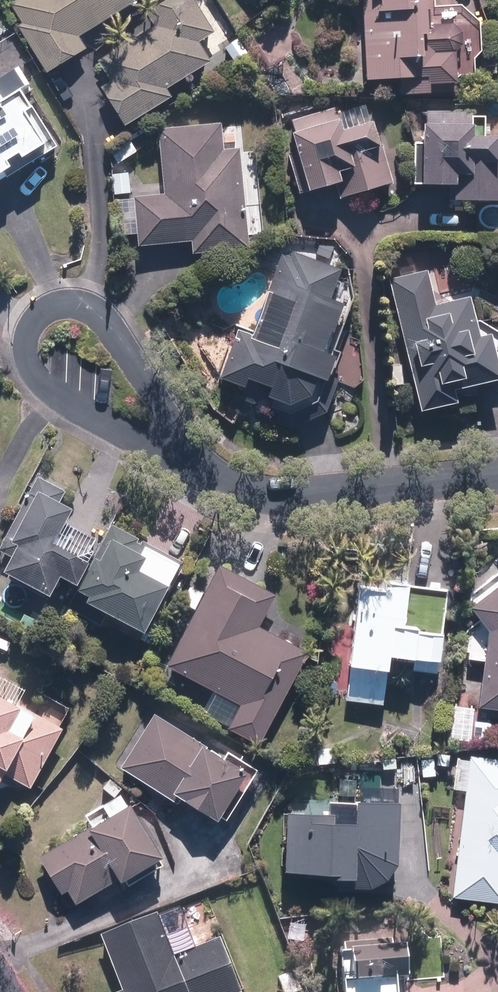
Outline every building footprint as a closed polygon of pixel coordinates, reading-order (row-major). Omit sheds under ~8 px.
[(15,1),(27,22),(21,26),(49,75),(91,49),(82,35),(140,0),(16,0),(15,1)] [(112,57),(121,70),(101,84),(129,125),(178,93),(174,87),(194,74),(201,84),(228,66),(210,39),(222,31),(201,0),(176,0),(157,13),(164,22),(112,57)] [(442,0),(369,0),(370,78),(403,77),(403,91),(441,90),(441,80),(467,80),(467,72),(482,72),(482,57),(490,48),(490,17),(471,2),(442,2),(442,0)] [(59,140),(38,108),(44,104),(31,84),(12,97),(0,79),(0,178),(59,140)] [(343,110),(341,103),(293,118),(316,189),(342,180),(347,196),(392,182),(381,147),(393,143),(384,115),(375,118),(370,102),(343,110)] [(428,102),(427,140),(421,140),(420,182),(457,183),(456,198),(497,199),(497,104),(428,102)] [(247,157),(246,144),(231,144),(230,124),(163,126),(166,191),(121,193),(123,236),(143,235),(144,244),(197,242),(197,250),(262,247),(258,157),(247,157)] [(277,393),(302,401),(314,393),(331,398),(346,350),(336,347),(352,296),(340,292),(348,267),(290,248),(263,333),(244,327),(228,376),(251,384),(255,374),(281,382),(277,393)] [(497,377),(497,327),(486,331),(475,291),(441,301),(432,268),(392,279),(428,411),(465,400),(462,387),(497,377)] [(74,568),(90,576),(111,536),(73,517),(81,501),(39,480),(4,549),(19,556),(14,568),(62,592),(74,568)] [(116,525),(111,536),(90,576),(86,584),(95,589),(92,596),(154,627),(188,561),(116,525)] [(186,603),(199,610),(172,661),(219,686),(205,714),(264,744),(315,648),(263,620),(281,586),(226,557),(210,589),(197,582),(186,603)] [(475,590),(475,599),(495,621),(490,701),(497,702),(497,572),(475,590)] [(362,579),(355,697),(389,699),(391,660),(400,661),(401,648),(448,651),(452,585),(362,579)] [(8,780),(12,773),(37,786),(76,709),(55,698),(48,711),(27,701),(33,689),(0,673),(0,776),(8,780)] [(231,817),(263,763),(233,745),(230,750),(158,706),(123,764),(177,797),(183,788),(231,817)] [(456,896),(497,902),(497,756),(460,751),(455,787),(471,789),(456,896)] [(405,858),(405,857),(408,790),(367,789),(366,809),(344,808),(345,800),(298,799),(295,863),(363,866),(363,880),(376,880),(377,880),(378,880),(379,880),(381,880),(382,879),(383,879),(384,879),(385,878),(386,878),(387,877),(388,877),(390,876),(391,875),(392,875),(393,874),(394,873),(395,873),(395,872),(396,871),(397,870),(398,869),(399,868),(400,867),(400,866),(401,865),(402,864),(402,863),(403,862),(404,861),(404,860),(404,859),(405,858)] [(73,885),(81,898),(126,872),(128,876),(174,849),(143,795),(44,852),(66,889),(73,885)] [(246,991),(225,935),(179,952),(164,910),(106,932),(127,989),(120,991),(244,991),(246,991)] [(353,991),(410,991),(409,974),(419,973),(416,939),(349,945),(353,991)]
